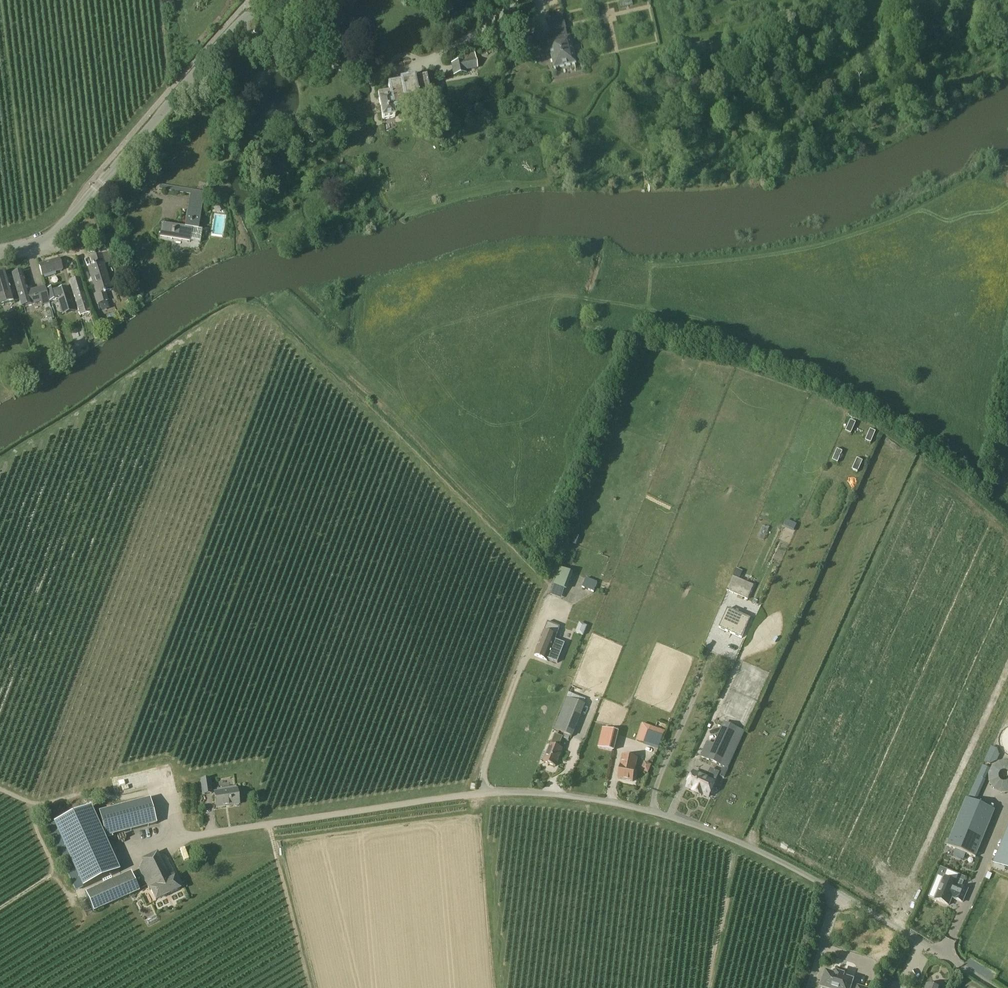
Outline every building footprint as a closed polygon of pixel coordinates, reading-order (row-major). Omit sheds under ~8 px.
[(552,26),(564,23),(562,15),(550,17),(552,26)] [(554,68),(576,64),(570,38),(568,39),(566,29),(554,32),(556,41),(549,43),(554,68)] [(475,55),(462,57),(463,61),(451,64),(453,76),(467,74),(466,71),(478,69),(475,55)] [(378,94),(383,119),(395,117),(394,110),(430,104),(426,78),(388,84),(389,92),(378,94)] [(223,141),(219,148),(227,153),(231,146),(227,144),(223,141)] [(190,243),(192,230),(198,231),(201,211),(205,192),(160,185),(159,190),(190,195),(188,209),(185,228),(161,224),(159,238),(190,243)] [(108,302),(105,293),(113,291),(105,264),(116,261),(113,252),(103,255),(90,258),(92,267),(89,269),(96,294),(93,295),(97,305),(108,302)] [(59,260),(59,259),(39,265),(42,277),(62,271),(59,260)] [(12,275),(22,309),(41,303),(42,306),(50,304),(46,292),(45,287),(40,289),(28,292),(22,272),(12,275)] [(12,286),(10,287),(6,273),(0,275),(0,306),(14,302),(14,300),(16,299),(12,286)] [(90,314),(80,279),(70,282),(80,317),(90,314)] [(49,301),(58,299),(61,307),(72,304),(67,289),(57,292),(56,289),(46,292),(49,301)] [(62,335),(66,347),(76,344),(72,332),(62,335)] [(850,419),(847,430),(853,432),(856,420),(850,419)] [(871,428),(867,440),(873,442),(877,430),(871,428)] [(859,471),(864,460),(858,457),(853,469),(859,471)] [(567,590),(574,574),(560,569),(554,585),(567,590)] [(736,569),(727,591),(738,596),(743,598),(748,600),(754,586),(739,580),(743,572),(736,569)] [(582,588),(593,592),(598,583),(585,578),(582,588)] [(719,628),(741,639),(750,619),(728,609),(719,628)] [(543,632),(534,656),(547,661),(547,659),(557,663),(565,644),(555,640),(556,637),(560,627),(548,622),(544,632),(543,632)] [(736,641),(731,650),(739,654),(743,644),(736,641)] [(563,705),(554,730),(572,737),(582,713),(585,704),(566,697),(563,705)] [(708,742),(701,757),(727,769),(744,732),(725,723),(714,745),(708,742)] [(614,752),(619,732),(603,728),(598,748),(614,752)] [(663,737),(648,732),(643,746),(658,751),(663,737)] [(555,767),(562,749),(559,748),(562,737),(554,734),(543,762),(555,767)] [(1002,760),(1002,754),(994,750),(991,750),(988,758),(995,761),(990,773),(990,786),(1001,791),(1007,791),(1007,760),(1002,760)] [(618,779),(633,782),(635,769),(638,759),(622,756),(622,759),(621,759),(618,779)] [(643,769),(649,772),(652,765),(645,762),(643,769)] [(693,771),(685,789),(693,792),(692,793),(702,798),(703,796),(709,799),(717,781),(716,781),(720,773),(710,769),(707,777),(693,771)] [(200,781),(202,796),(213,795),(211,779),(200,781)] [(239,805),(237,790),(215,794),(217,809),(239,805)] [(947,846),(975,858),(994,811),(966,800),(947,846)] [(138,802),(99,813),(105,838),(145,828),(138,802)] [(54,824),(83,888),(119,872),(91,808),(54,824)] [(995,865),(1007,871),(1007,833),(995,865)] [(179,891),(174,880),(175,879),(165,857),(139,869),(153,902),(179,891)] [(131,873),(86,894),(94,913),(140,892),(131,873)] [(957,884),(944,879),(935,900),(949,906),(952,898),(956,899),(955,900),(962,903),(967,890),(961,887),(960,888),(957,886),(957,884)] [(821,987),(850,987),(852,981),(842,978),(843,976),(836,974),(835,976),(825,973),(821,987)]
